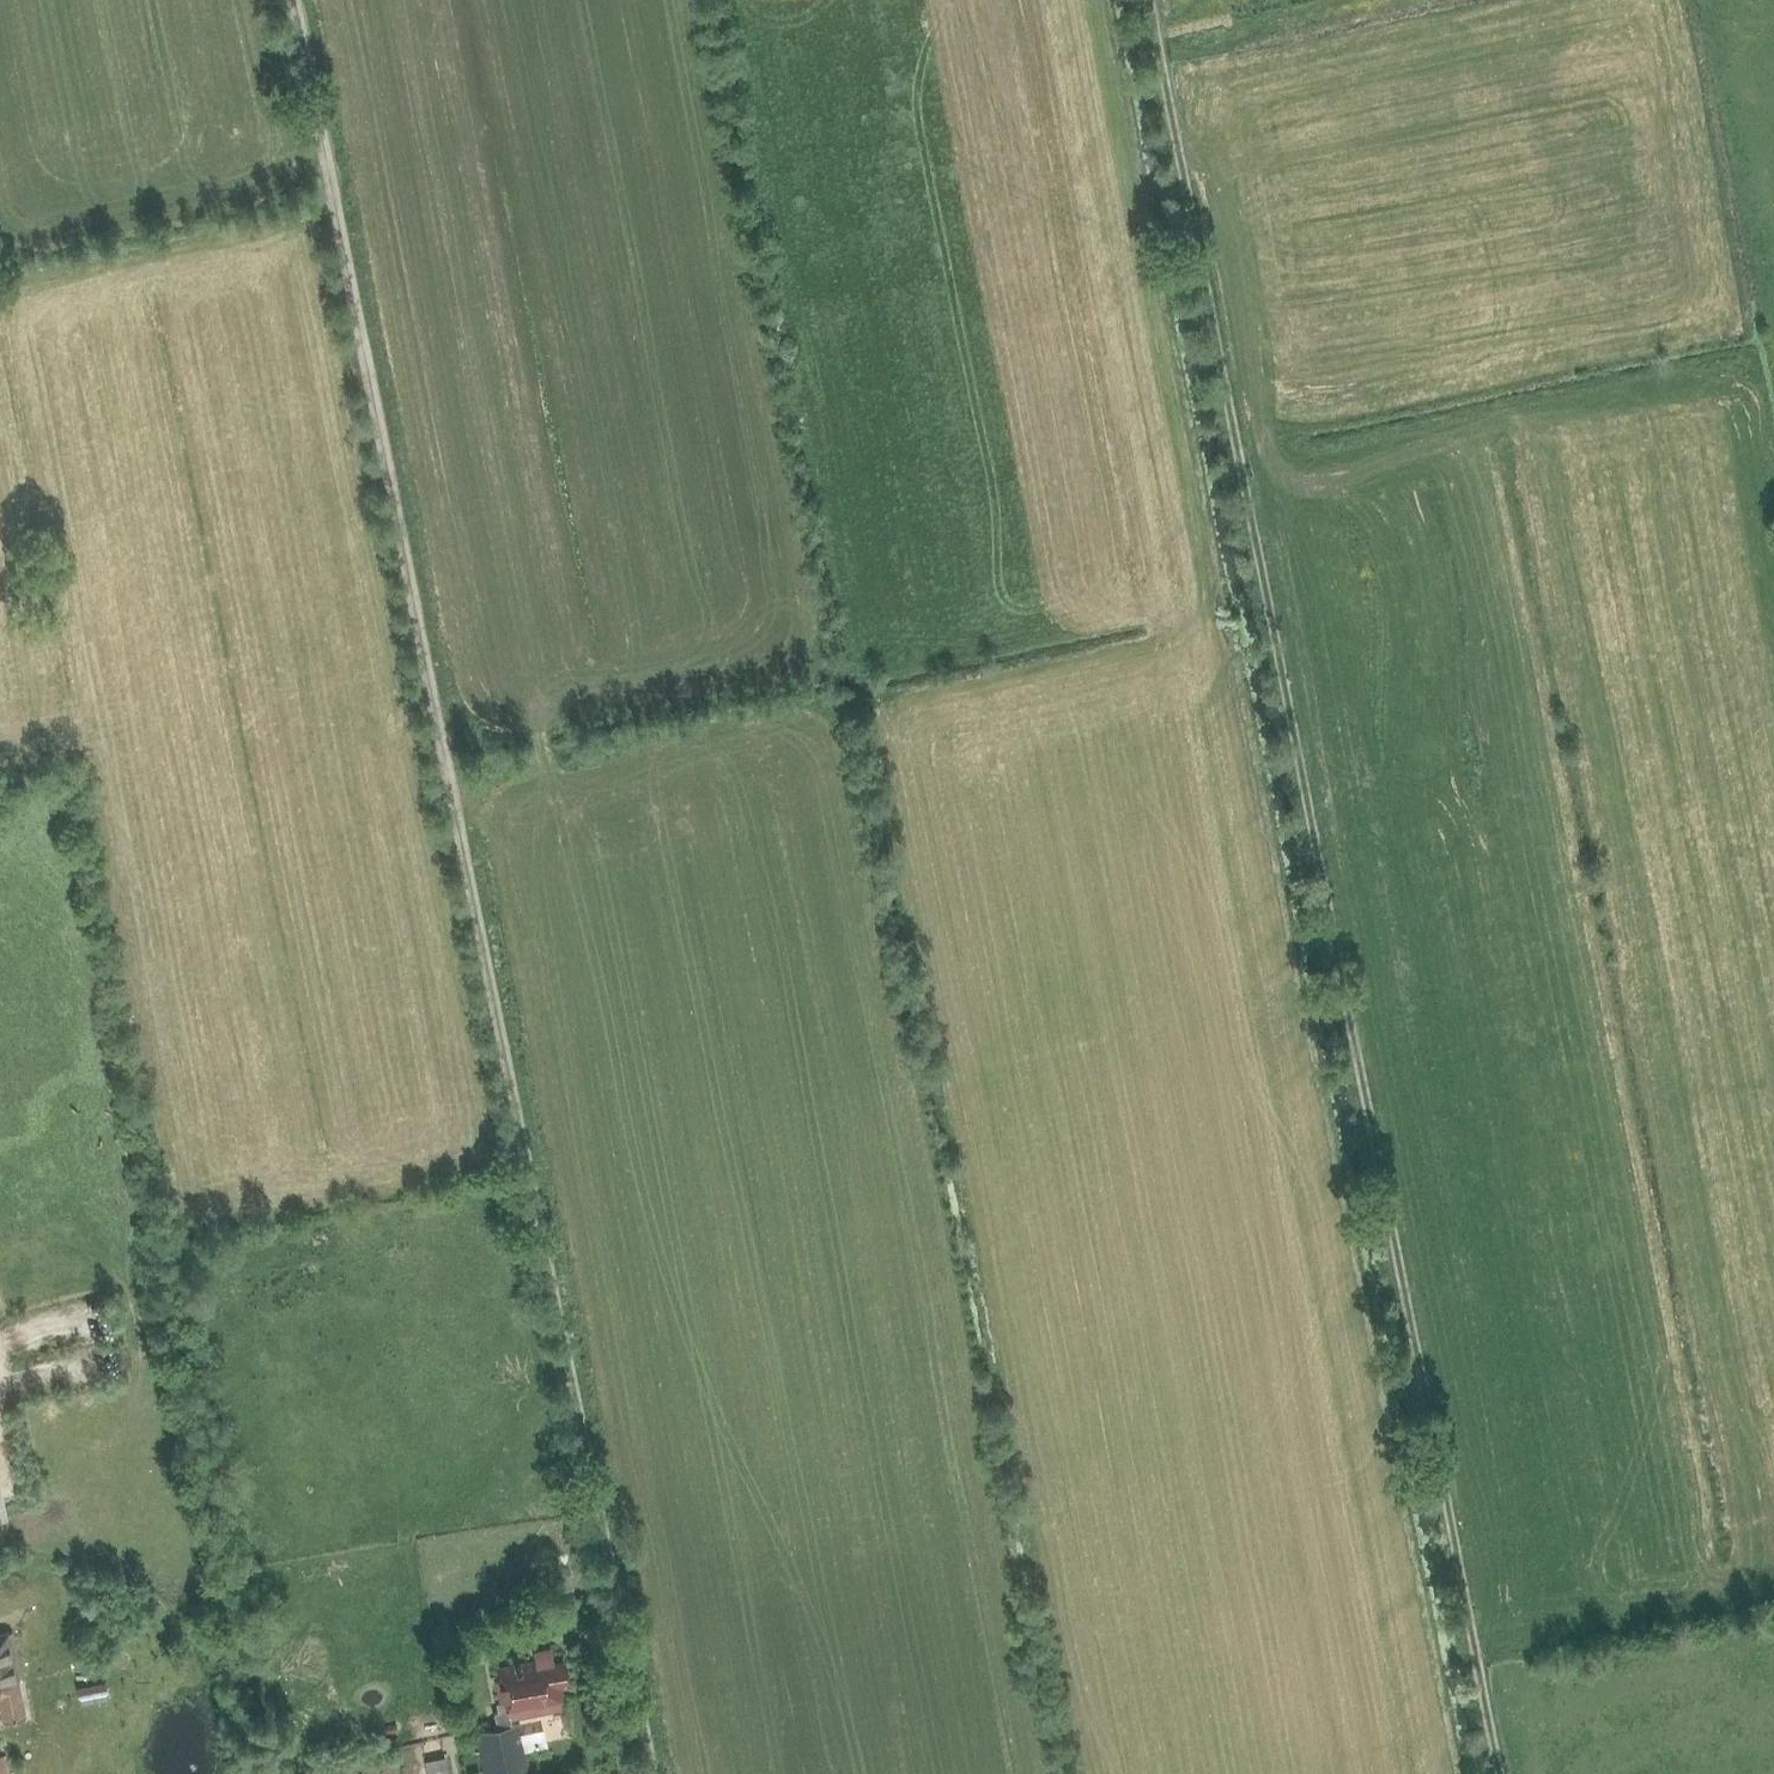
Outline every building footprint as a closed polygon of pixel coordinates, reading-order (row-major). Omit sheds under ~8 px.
[(1,1719),(25,1714),(17,1678),(22,1677),(12,1632),(0,1635),(0,1714),(1,1719)] [(551,1654),(549,1646),(533,1650),(535,1661),(499,1669),(507,1710),(494,1712),(497,1727),(473,1732),(482,1773),(531,1773),(526,1750),(546,1745),(543,1730),(521,1734),(519,1723),(510,1724),(509,1718),(562,1707),(558,1687),(567,1685),(562,1663),(553,1665),(551,1654)] [(79,1706),(108,1699),(102,1672),(72,1679),(79,1706)] [(0,1757),(0,1773),(10,1773),(6,1756),(0,1757)] [(425,1760),(428,1773),(444,1773),(440,1757),(425,1760)]
